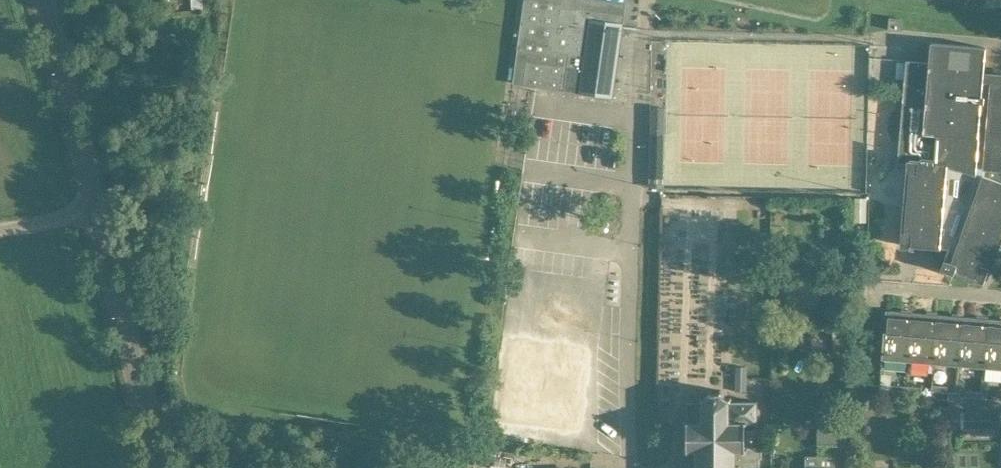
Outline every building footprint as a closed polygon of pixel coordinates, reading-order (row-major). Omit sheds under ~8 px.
[(517,48),(555,54),(555,52),(569,53),(564,90),(613,97),(623,26),(623,22),(625,10),(626,4),(624,3),(612,2),(604,1),(603,1),(602,7),(582,5),(567,2),(567,0),(524,0),(517,48)] [(900,30),(901,18),(889,17),(888,28),(900,30)] [(898,162),(900,162),(900,159),(910,160),(905,223),(904,223),(903,244),(939,247),(938,257),(944,259),(941,268),(950,271),(953,273),(954,271),(958,273),(970,277),(975,279),(983,282),(985,279),(984,279),(996,245),(997,245),(1000,233),(1000,82),(983,80),(983,75),(983,74),(985,53),(986,46),(931,42),(931,44),(930,56),(929,58),(930,58),(929,62),(915,61),(906,60),(905,75),(898,162)] [(526,60),(523,84),(536,86),(558,89),(562,65),(526,60)] [(867,221),(867,198),(855,197),(855,221),(867,221)] [(912,312),(886,310),(882,359),(908,361),(912,312)] [(937,314),(912,312),(908,361),(933,363),(937,314)] [(937,314),(933,363),(958,365),(962,316),(937,314)] [(962,316),(958,365),(983,367),(987,318),(962,316)] [(987,318),(983,367),(1000,369),(1000,319),(987,318)] [(746,390),(747,367),(736,367),(736,390),(746,390)] [(757,400),(728,400),(728,396),(720,393),(709,392),(702,397),(701,400),(686,400),(686,450),(695,450),(695,467),(758,467),(757,400)] [(986,411),(961,412),(961,429),(986,429),(986,427),(986,411)] [(846,443),(847,413),(817,414),(817,442),(846,443)] [(938,460),(938,467),(950,467),(950,460),(938,460)]
